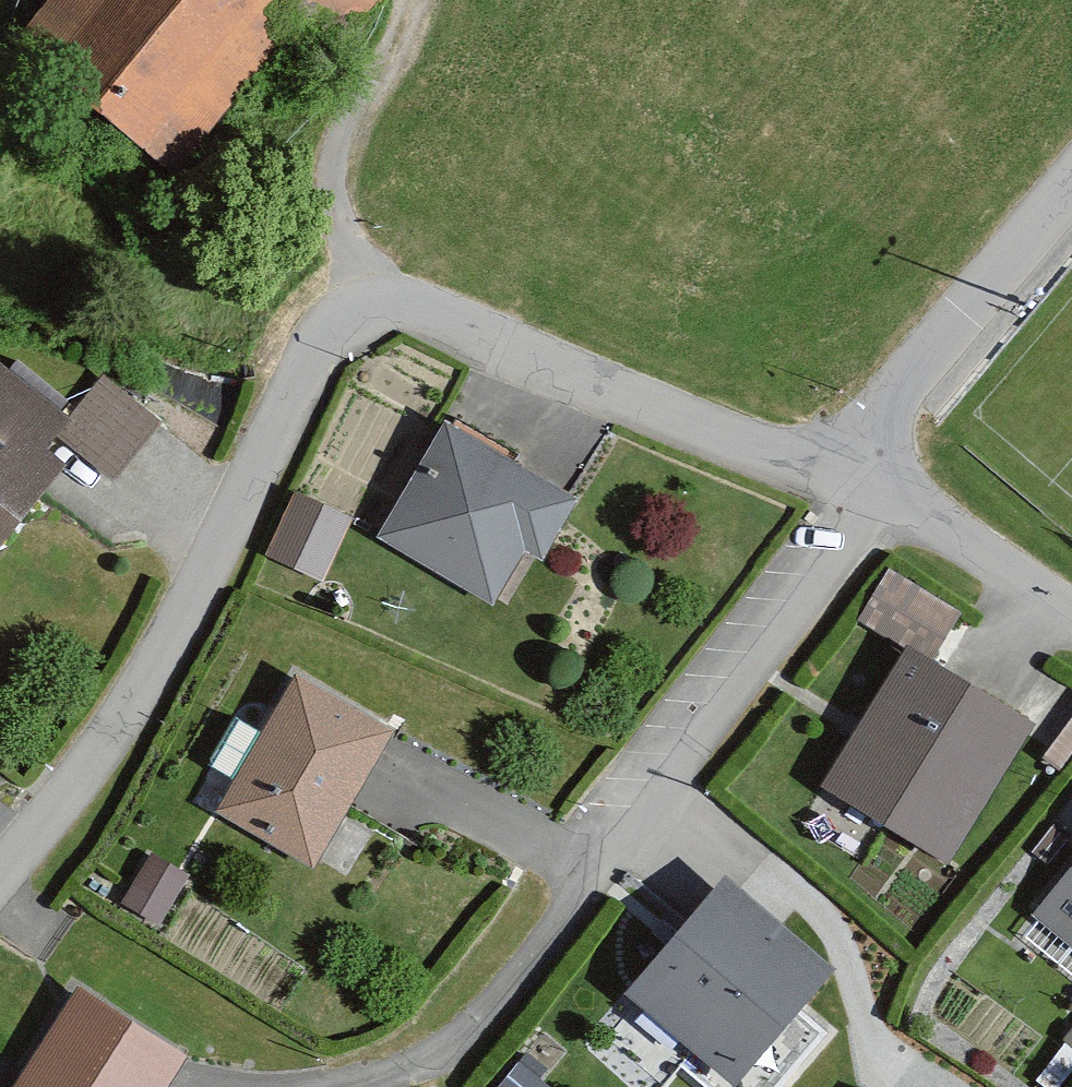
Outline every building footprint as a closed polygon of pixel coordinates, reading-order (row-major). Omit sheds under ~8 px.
[(46,35),(157,130),(269,0),(76,0),(46,35)] [(71,465),(49,446),(64,428),(0,373),(0,547),(71,465)] [(562,492),(452,425),(392,522),(502,589),(562,492)] [(330,572),(352,504),(292,485),(270,553),(330,572)] [(961,611),(897,574),(875,613),(913,635),(833,774),(956,845),(1035,709),(937,653),(961,611)] [(391,725),(294,674),(224,805),(321,856),(391,725)] [(830,956),(724,871),(634,982),(740,1067),(830,956)] [(1053,906),(1071,919),(1071,878),(1053,906)] [(76,983),(11,1086),(168,1086),(189,1053),(76,983)]
